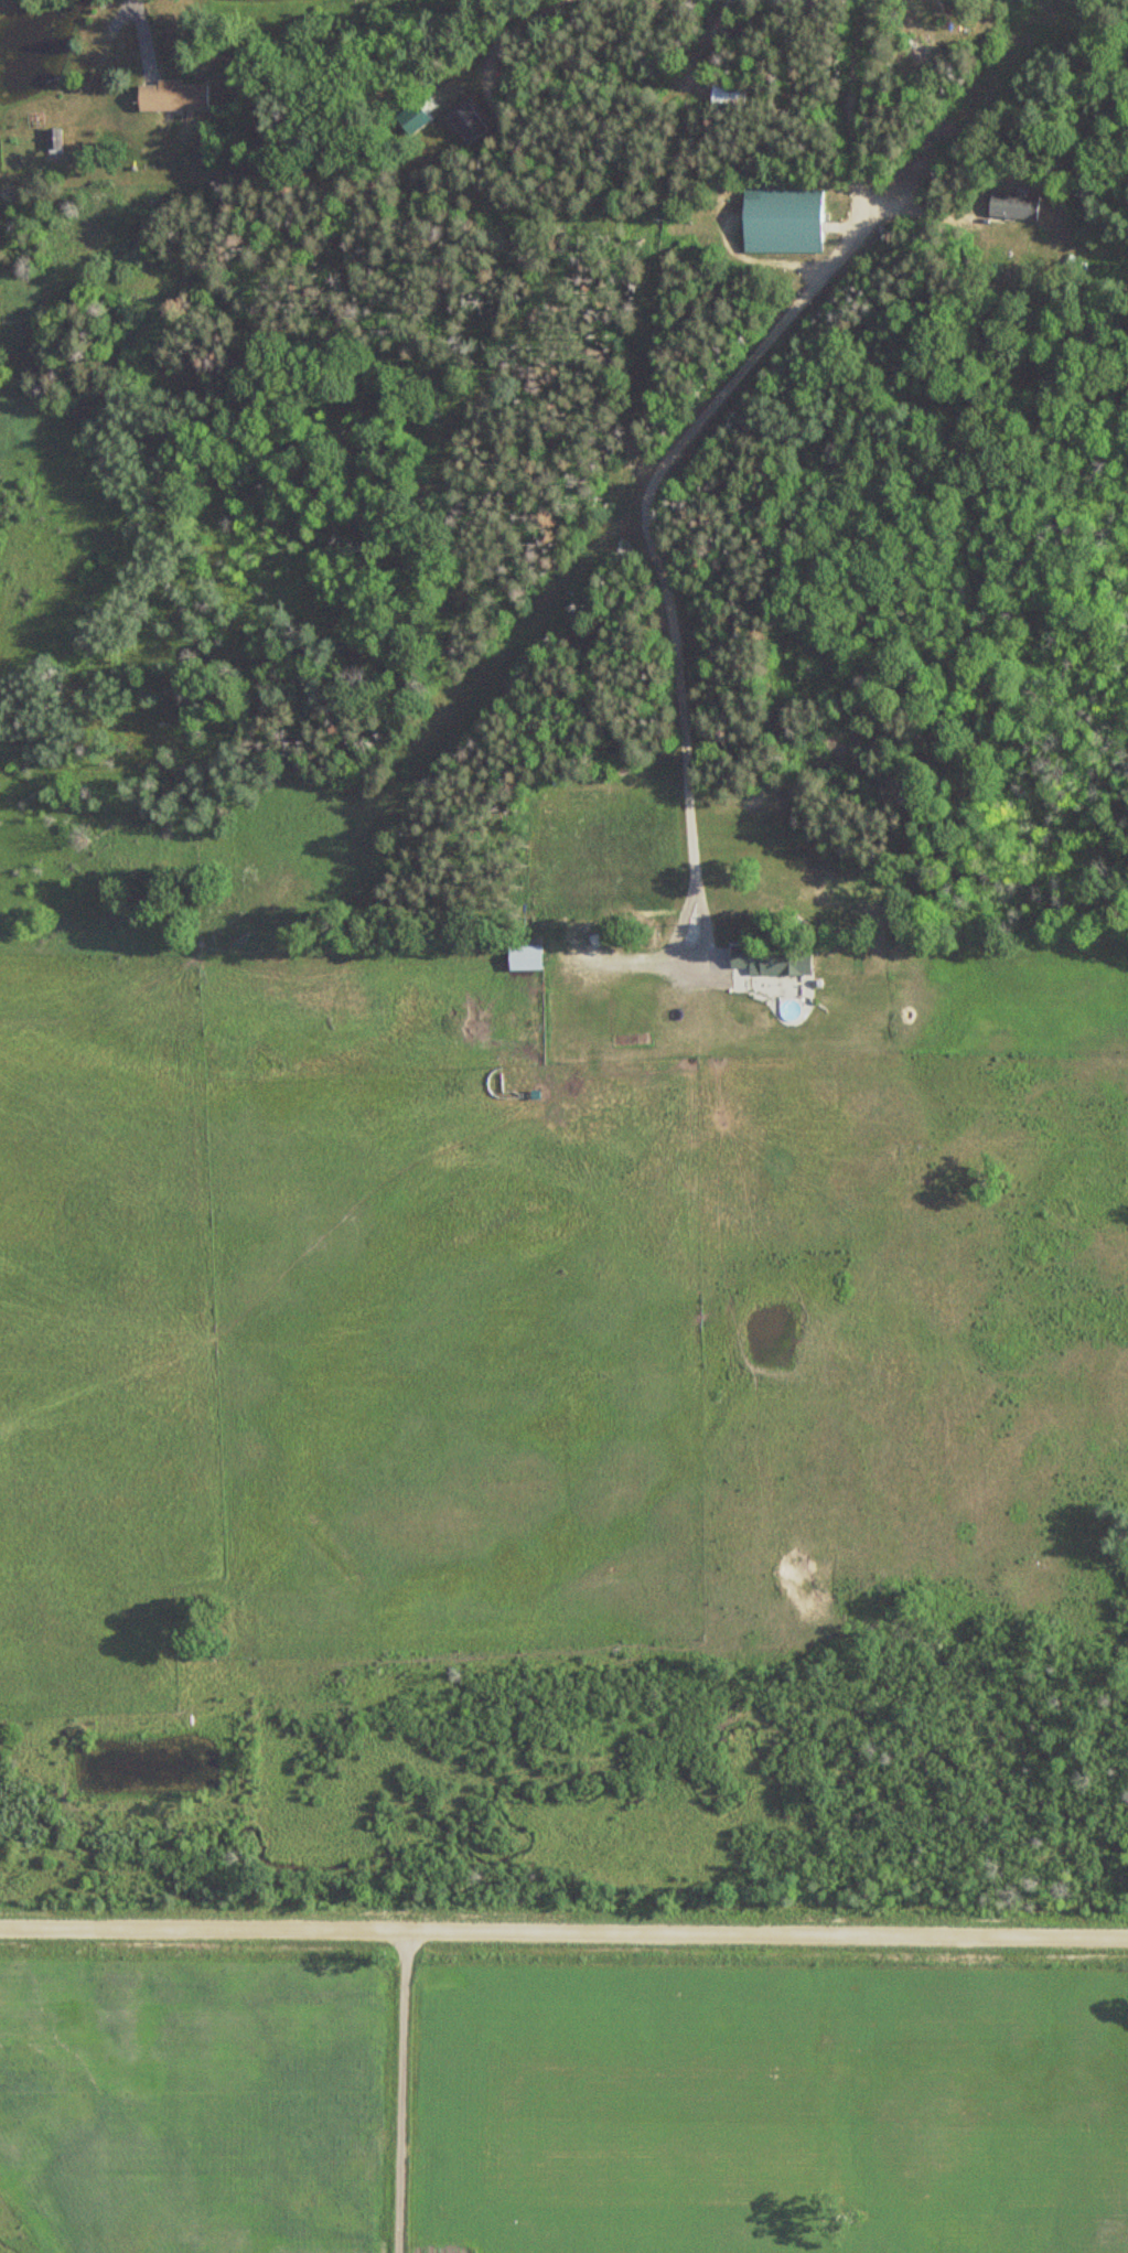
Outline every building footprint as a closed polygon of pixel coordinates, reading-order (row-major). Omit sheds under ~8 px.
[(903,41),(914,52),(920,47),(909,36),(903,41)] [(710,79),(742,82),(741,105),(708,101),(710,79)] [(142,116),(213,112),(213,87),(185,88),(185,85),(162,86),(162,90),(141,90),(142,116)] [(451,124),(472,107),(495,137),(473,153),(451,124)] [(44,133),(58,133),(58,157),(44,157),(44,133)] [(741,186),(820,186),(820,250),(741,249),(741,186)] [(1034,219),(1036,196),(988,192),(986,215),(1034,219)] [(538,970),(538,945),(505,946),(505,970),(538,970)] [(745,976),(809,976),(809,946),(727,946),(727,970),(745,970),(745,976)]
